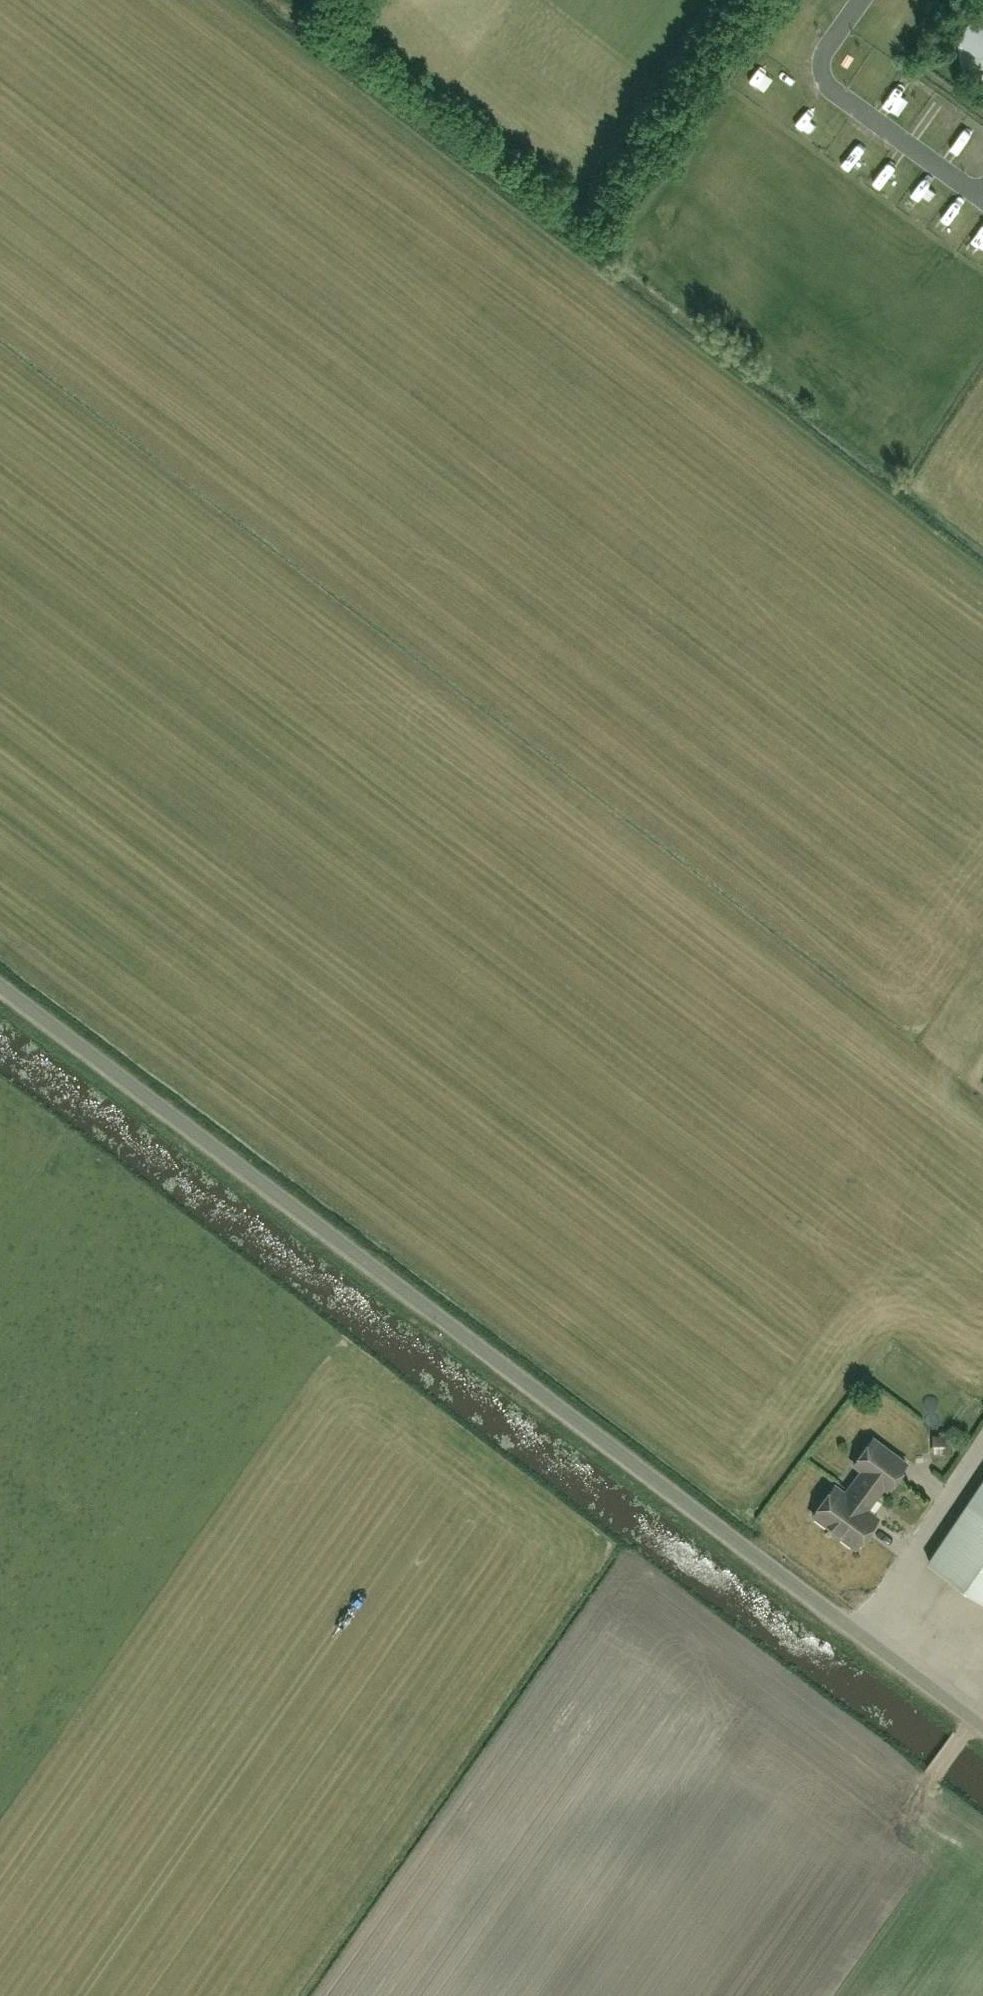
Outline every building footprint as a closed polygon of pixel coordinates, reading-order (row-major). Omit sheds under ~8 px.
[(978,16),(969,25),(963,36),(961,48),(962,61),(966,72),(973,82),(982,90),(982,13),(978,16)] [(935,1449),(951,1449),(952,1430),(936,1430),(935,1449)] [(866,1507),(884,1483),(887,1486),(906,1460),(873,1436),(854,1461),(862,1468),(845,1491),(835,1483),(813,1512),(838,1531),(837,1532),(855,1546),(878,1515),(866,1507)] [(929,1561),(982,1597),(982,1480),(929,1561)]
